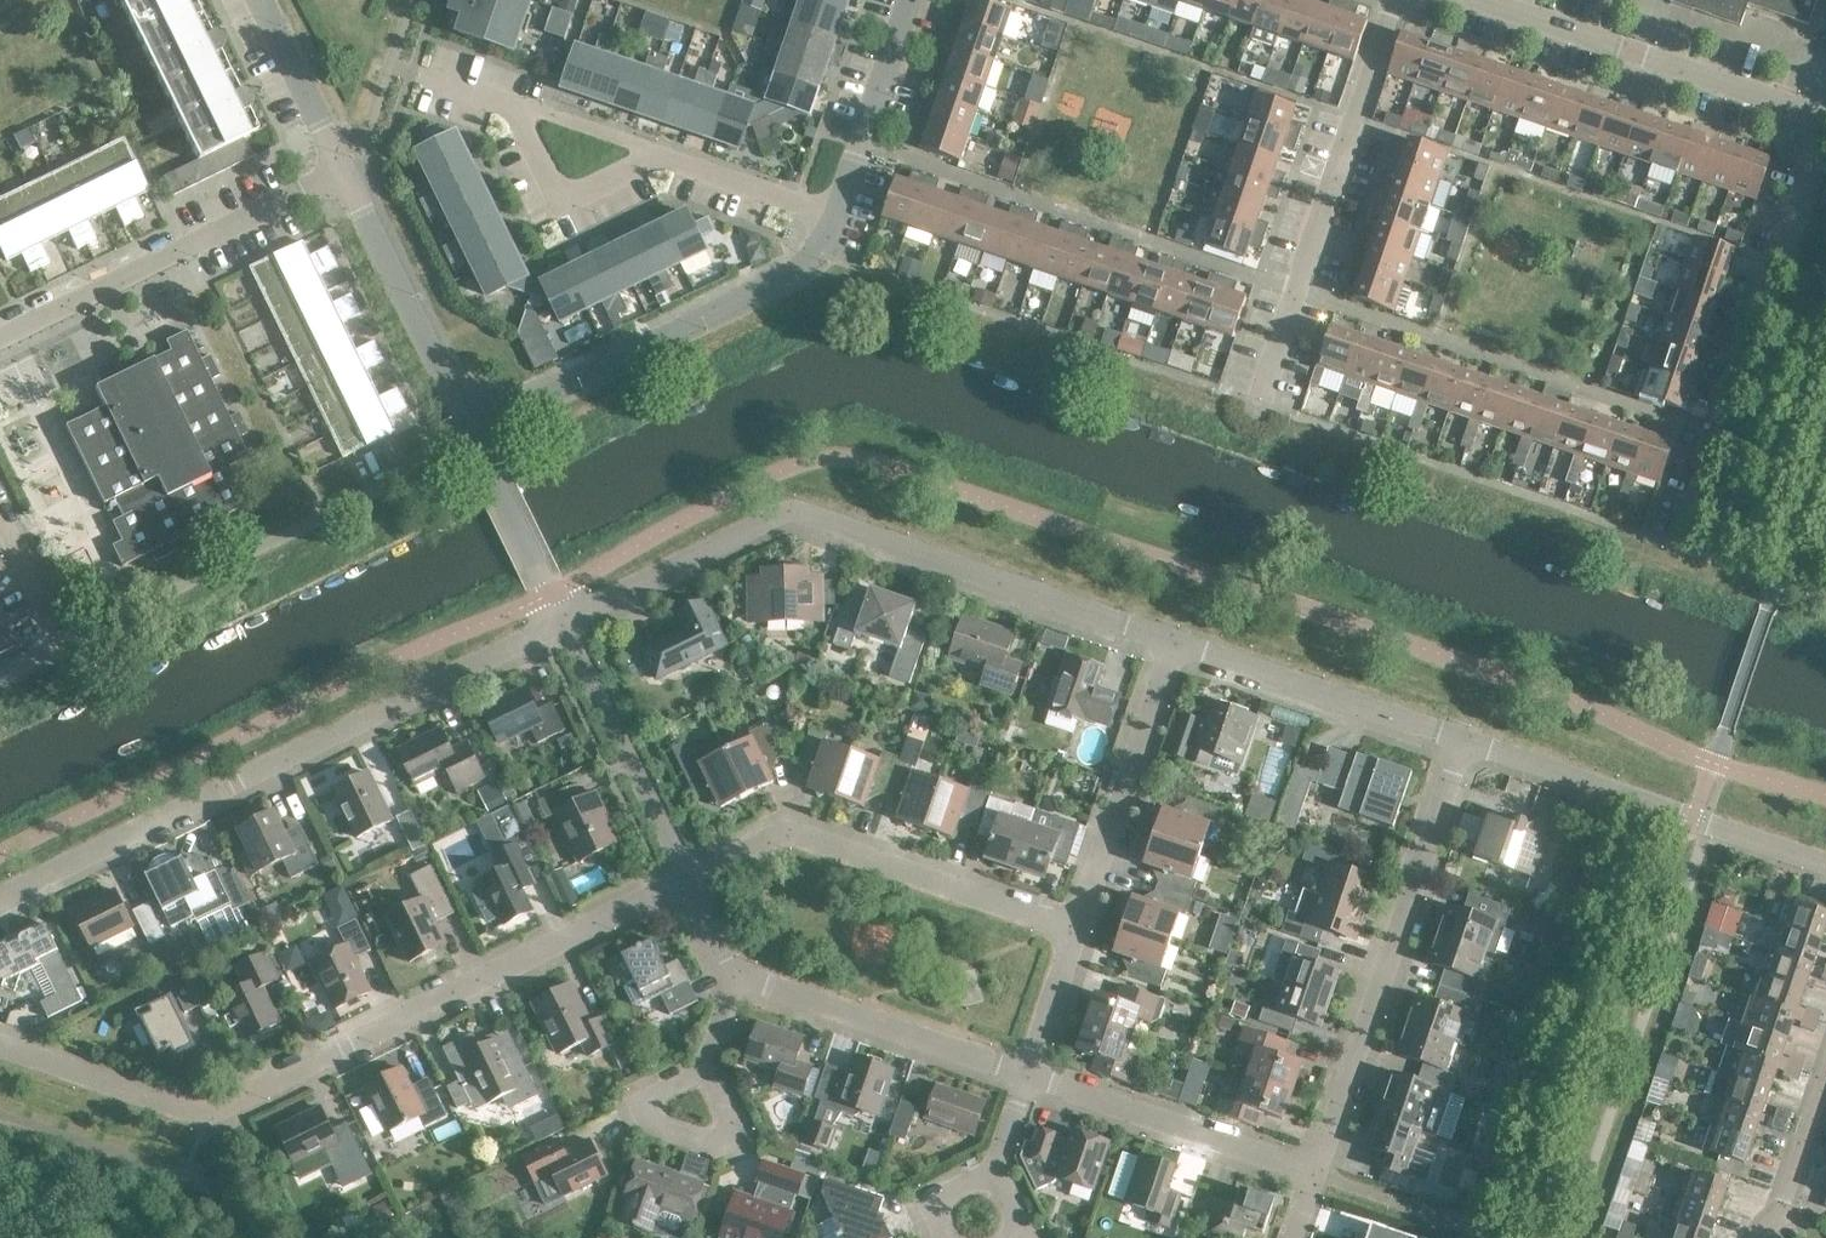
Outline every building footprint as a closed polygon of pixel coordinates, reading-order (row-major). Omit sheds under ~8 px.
[(140,44),(193,18),(184,0),(119,0),(140,44)] [(529,0),(454,0),(452,5),(455,12),(455,13),(464,16),(459,33),(467,35),(466,37),(474,40),(474,38),(514,51),(531,1),(529,0)] [(559,9),(573,14),(578,0),(562,0),(559,9)] [(742,5),(762,12),(766,0),(744,0),(742,5)] [(804,0),(782,0),(781,3),(799,9),(794,24),(835,38),(844,13),(804,0)] [(844,13),(848,0),(804,0),(844,13)] [(952,20),(1003,37),(1011,11),(980,0),(971,0),(968,10),(964,12),(955,9),(952,20)] [(1040,4),(1063,12),(1067,0),(1042,0),(1040,4)] [(1065,12),(1088,20),(1095,0),(1069,0),(1065,12)] [(1149,7),(1174,16),(1179,2),(1180,0),(1152,0),(1149,7)] [(1179,2),(1204,10),(1207,0),(1180,0),(1179,2)] [(1204,10),(1229,19),(1235,0),(1207,0),(1204,10)] [(1229,19),(1254,27),(1263,0),(1235,0),(1229,19)] [(1254,27),(1250,39),(1274,47),(1278,36),(1290,0),(1263,0),(1254,27)] [(1278,36),(1303,44),(1316,5),(1305,1),(1305,0),(1290,0),(1278,36)] [(1316,5),(1303,44),(1328,53),(1345,2),(1341,0),(1334,0),(1332,6),(1328,9),(1316,5)] [(1670,3),(1740,27),(1748,4),(1808,25),(1817,0),(1671,0),(1670,3)] [(1356,5),(1345,2),(1328,53),(1354,61),(1367,22),(1355,18),(1353,14),(1356,5)] [(552,9),(545,32),(564,39),(572,16),(552,9)] [(1094,10),(1090,21),(1113,29),(1117,18),(1094,10)] [(647,11),(639,33),(662,41),(670,19),(647,11)] [(1127,17),(1122,30),(1137,35),(1142,22),(1127,17)] [(202,38),(193,18),(140,44),(169,102),(221,76),(211,56),(220,52),(219,51),(220,50),(221,48),(222,46),(222,45),(222,43),(222,42),(221,41),(221,40),(220,38),(218,37),(217,36),(215,35),(214,35),(212,35),(211,34),(202,38)] [(1003,37),(952,20),(948,30),(956,33),(959,37),(955,48),(994,62),(1003,37)] [(670,23),(665,38),(679,43),(684,28),(670,23)] [(835,38),(794,24),(789,40),(771,33),(767,43),(827,63),(835,38)] [(1152,26),(1148,39),(1163,44),(1167,31),(1152,26)] [(1419,40),(1402,34),(1388,74),(1415,83),(1429,43),(1424,41),(1419,38),(1419,40)] [(563,88),(589,97),(609,38),(600,35),(594,53),(577,47),(563,88)] [(1177,35),(1172,48),(1187,53),(1191,40),(1177,35)] [(618,41),(609,38),(589,97),(614,105),(628,64),(612,59),(618,41)] [(1046,38),(1043,48),(1056,53),(1060,43),(1046,38)] [(827,63),(767,43),(764,52),(782,58),(777,74),(818,88),(827,63)] [(1434,45),(1429,43),(1415,83),(1441,92),(1455,52),(1439,47),(1439,45),(1434,45)] [(994,62),(955,48),(951,60),(947,61),(938,58),(935,69),(986,86),(994,62)] [(643,70),(628,64),(614,105),(638,114),(659,55),(649,52),(643,70)] [(1471,58),(1455,52),(1441,92),(1467,101),(1481,61),(1476,59),(1472,56),(1471,58)] [(668,58),(659,55),(638,114),(663,122),(677,81),(662,76),(668,58)] [(1486,63),(1481,61),(1467,101),(1494,110),(1507,70),(1491,64),(1492,63),(1486,63)] [(693,87),(677,81),(663,122),(688,131),(708,72),(699,69),(693,87)] [(986,86),(935,69),(931,80),(939,82),(942,86),(938,98),(977,111),(986,86)] [(1523,75),(1507,70),(1494,110),(1520,119),(1533,79),(1528,77),(1524,74),(1523,75)] [(717,75),(708,72),(688,131),(713,139),(727,98),(711,93),(717,75)] [(818,88),(777,74),(768,100),(761,104),(767,116),(781,109),(782,104),(809,114),(818,88)] [(231,96),(221,76),(169,102),(197,160),(242,138),(247,136),(250,135),(239,114),(248,109),(248,108),(248,107),(249,106),(250,105),(250,103),(250,101),(250,100),(250,99),(249,98),(248,96),(247,95),(246,94),(245,93),(243,93),(242,92),(240,92),(231,96)] [(1033,76),(1025,99),(1041,104),(1049,81),(1033,76)] [(1538,81),(1533,79),(1520,119),(1546,128),(1560,88),(1543,82),(1544,81),(1538,81)] [(1576,93),(1560,88),(1546,128),(1572,137),(1586,97),(1581,95),(1576,92),(1576,93)] [(1256,95),(1248,121),(1298,138),(1302,127),(1294,124),(1291,121),(1296,108),(1256,95)] [(1591,98),(1586,97),(1572,137),(1598,145),(1612,106),(1596,100),(1596,99),(1591,98)] [(753,107),(727,98),(713,139),(739,148),(748,121),(753,123),(767,116),(761,104),(753,107)] [(977,111),(938,98),(934,109),(930,111),(921,108),(918,119),(969,136),(977,111)] [(1020,99),(1012,122),(1033,129),(1041,106),(1020,99)] [(1201,105),(1193,129),(1207,134),(1215,109),(1201,105)] [(1628,111),(1612,106),(1598,145),(1624,154),(1638,115),(1633,113),(1629,109),(1628,111)] [(1387,113),(1384,123),(1399,128),(1403,118),(1387,113)] [(1643,116),(1638,115),(1624,154),(1651,163),(1664,124),(1648,118),(1649,116),(1643,116)] [(969,136),(918,119),(914,129),(922,132),(925,136),(920,148),(960,162),(969,136)] [(1298,138),(1248,121),(1239,145),(1278,159),(1282,147),(1287,146),(1295,149),(1298,138)] [(1414,122),(1410,132),(1426,137),(1429,127),(1414,122)] [(1680,129),(1664,124),(1651,163),(1677,172),(1690,133),(1685,131),(1681,127),(1680,129)] [(417,152),(429,177),(468,158),(456,133),(442,140),(435,126),(424,131),(431,145),(417,152)] [(807,127),(804,136),(814,139),(817,130),(807,127)] [(1022,127),(1018,142),(1027,145),(1032,131),(1022,127)] [(29,129),(14,136),(20,149),(35,142),(29,129)] [(1193,131),(1190,140),(1200,143),(1203,134),(1193,131)] [(1440,131),(1436,141),(1452,146),(1456,136),(1440,131)] [(1695,134),(1690,133),(1677,172),(1703,181),(1717,141),(1700,136),(1701,134),(1695,134)] [(123,138),(98,150),(133,221),(143,216),(133,197),(148,190),(123,138)] [(252,157),(242,138),(197,160),(163,176),(172,196),(252,157)] [(1400,161),(1399,166),(1439,179),(1448,153),(1408,139),(1402,156),(1400,155),(1400,161)] [(1466,140),(1463,150),(1478,155),(1482,145),(1466,140)] [(1733,147),(1717,141),(1703,181),(1729,190),(1743,150),(1738,149),(1733,145),(1733,147)] [(1278,159),(1239,145),(1231,170),(1282,188),(1285,177),(1277,174),(1275,170),(1278,159)] [(1492,149),(1489,159),(1504,164),(1508,154),(1492,149)] [(133,221),(98,150),(75,161),(100,213),(114,206),(124,226),(133,221)] [(1748,152),(1743,150),(1729,190),(1756,199),(1770,160),(1753,154),(1753,152),(1748,152)] [(1008,152),(998,179),(1012,183),(1021,156),(1008,152)] [(480,181),(468,158),(429,177),(436,191),(419,200),(424,209),(480,181)] [(1518,158),(1515,168),(1531,173),(1534,163),(1518,158)] [(100,213),(75,161),(51,173),(86,244),(96,239),(86,220),(100,213)] [(1489,166),(1479,163),(1474,178),(1484,182),(1489,166)] [(1181,166),(1177,178),(1186,182),(1191,170),(1181,166)] [(1439,179),(1399,166),(1397,171),(1394,176),(1395,176),(1390,192),(1430,205),(1439,179)] [(1545,166),(1541,177),(1557,182),(1560,172),(1545,166)] [(1282,188),(1231,170),(1222,195),(1262,208),(1265,197),(1270,195),(1278,198),(1282,188)] [(883,218),(909,227),(926,176),(915,172),(913,180),(909,183),(896,178),(883,218)] [(86,244),(51,173),(28,184),(53,236),(67,229),(77,249),(86,244)] [(1571,175),(1567,186),(1583,191),(1586,181),(1571,175)] [(937,179),(926,176),(909,227),(934,235),(947,196),(936,192),(934,188),(937,179)] [(1612,190),(1609,200),(1619,203),(1635,209),(1638,198),(1642,188),(1616,179),(1612,190)] [(491,205),(480,181),(424,209),(428,218),(445,209),(452,224),(491,205)] [(1177,181),(1174,190),(1181,193),(1184,184),(1177,181)] [(53,236),(28,184),(4,196),(39,267),(49,262),(39,243),(53,236)] [(1597,184),(1593,194),(1609,200),(1612,190),(1597,184)] [(958,200),(947,196),(934,235),(958,244),(976,193),(965,189),(962,197),(958,200)] [(1465,205),(1475,209),(1480,193),(1470,190),(1465,205)] [(1430,205),(1390,192),(1384,208),(1383,208),(1383,213),(1381,218),(1421,232),(1430,205)] [(986,196),(976,193),(958,244),(983,252),(996,213),(985,209),(984,205),(986,196)] [(1262,208),(1222,195),(1214,220),(1265,237),(1268,226),(1260,223),(1258,220),(1262,208)] [(4,196),(0,198),(0,249),(5,260),(20,252),(30,272),(39,267),(4,196)] [(1649,202),(1645,212),(1661,218),(1665,207),(1649,202)] [(503,228),(491,205),(452,224),(460,239),(442,247),(447,256),(503,228)] [(1008,216),(996,213),(983,252),(1008,260),(1025,210),(1015,206),(1012,214),(1008,216)] [(1036,213),(1025,210),(1008,260),(1033,269),(1046,230),(1035,226),(1033,221),(1036,213)] [(1675,211),(1672,221),(1687,227),(1691,216),(1675,211)] [(686,212),(661,224),(680,263),(705,251),(698,237),(712,229),(707,219),(693,226),(686,212)] [(1456,231),(1466,235),(1471,219),(1461,216),(1456,231)] [(1421,232),(1381,218),(1379,223),(1376,228),(1377,229),(1372,245),(1412,258),(1421,232)] [(1265,237),(1214,220),(1205,246),(1244,259),(1249,247),(1253,245),(1261,248),(1265,237)] [(1701,220),(1698,230),(1713,235),(1717,225),(1701,220)] [(1058,234),(1046,230),(1033,269),(1058,278),(1075,227),(1065,223),(1062,231),(1058,234)] [(680,263),(661,224),(638,235),(665,292),(674,287),(666,270),(680,263)] [(1657,224),(1652,240),(1662,243),(1668,228),(1657,224)] [(1086,230),(1075,227),(1058,278),(1083,286),(1096,247),(1085,243),(1083,239),(1086,230)] [(514,252),(503,228),(447,256),(451,265),(468,256),(476,271),(514,252)] [(1177,229),(1173,240),(1189,245),(1193,235),(1177,229)] [(1728,229),(1725,239),(1740,245),(1744,234),(1728,229)] [(665,292),(638,235),(614,247),(634,286),(648,279),(657,296),(665,292)] [(1694,237),(1685,264),(1725,277),(1727,272),(1730,268),(1728,267),(1734,250),(1694,237)] [(1108,251),(1096,247),(1083,286),(1108,295),(1125,244),(1114,240),(1112,248),(1108,251)] [(250,267),(262,292),(333,257),(328,247),(309,257),(301,241),(250,267)] [(1447,258),(1457,261),(1462,246),(1452,242),(1447,258)] [(753,245),(749,255),(751,263),(765,258),(760,243),(753,245)] [(1136,247),(1125,244),(1108,295),(1133,303),(1146,264),(1135,260),(1133,256),(1136,247)] [(1412,258),(1372,245),(1367,261),(1365,260),(1365,266),(1363,271),(1403,284),(1412,258)] [(634,286),(614,247),(591,259),(619,315),(627,310),(619,293),(634,286)] [(526,277),(514,252),(476,271),(488,296),(513,283),(515,288),(530,293),(534,280),(526,277)] [(338,266),(333,257),(262,292),(273,315),(325,290),(318,276),(338,266)] [(1157,268),(1146,264),(1133,303),(1157,312),(1175,261),(1164,257),(1161,265),(1157,268)] [(904,258),(899,274),(917,281),(923,264),(904,258)] [(619,315),(591,259),(567,270),(587,309),(601,302),(610,319),(619,315)] [(1185,264),(1175,261),(1157,312),(1182,320),(1195,281),(1184,277),(1182,273),(1185,264)] [(1725,277),(1685,264),(1676,290),(1716,303),(1721,287),(1723,288),(1723,282),(1725,277)] [(1438,284),(1448,287),(1453,272),(1443,268),(1438,284)] [(587,309),(567,270),(542,282),(534,280),(530,293),(545,298),(549,296),(562,321),(587,309)] [(1403,284),(1363,271),(1361,276),(1358,280),(1360,281),(1354,298),(1394,311),(1394,309),(1406,313),(1412,295),(1401,291),(1403,284)] [(1207,285),(1195,281),(1182,320),(1207,328),(1224,278),(1213,274),(1211,282),(1207,285)] [(1650,281),(1639,277),(1634,293),(1644,296),(1650,281)] [(1235,281),(1224,278),(1207,328),(1233,337),(1246,298),(1233,294),(1232,290),(1235,281)] [(957,282),(953,292),(967,297),(970,286),(957,282)] [(976,287),(972,300),(990,306),(995,293),(976,287)] [(332,304),(325,290),(273,315),(285,339),(356,304),(351,294),(332,304)] [(1716,303),(1676,290),(1667,316),(1707,330),(1709,325),(1712,320),(1710,319),(1716,303)] [(1429,310),(1439,313),(1444,298),(1434,295),(1429,310)] [(1641,307),(1630,303),(1625,319),(1635,322),(1641,307)] [(361,313),(356,304),(285,339),(296,362),(348,337),(341,323),(361,313)] [(526,306),(518,330),(536,367),(561,355),(539,310),(526,306)] [(619,315),(610,319),(615,330),(624,325),(619,315)] [(1707,330),(1667,316),(1658,342),(1698,356),(1704,340),(1705,340),(1705,335),(1707,330)] [(1085,318),(1079,336),(1090,340),(1097,322),(1085,318)] [(1104,326),(1099,343),(1116,349),(1122,332),(1104,326)] [(1325,369),(1344,375),(1358,336),(1342,330),(1342,328),(1337,328),(1331,326),(1311,385),(1319,387),(1325,369)] [(1632,333),(1621,330),(1616,345),(1626,349),(1632,333)] [(170,351),(151,360),(156,370),(138,378),(133,369),(93,388),(103,407),(64,426),(103,505),(113,500),(120,517),(110,522),(120,541),(110,545),(121,568),(150,554),(154,562),(175,551),(171,542),(208,524),(213,533),(233,523),(228,514),(248,504),(229,466),(248,457),(238,437),(248,433),(238,413),(229,417),(210,380),(219,375),(210,355),(200,360),(187,331),(166,341),(170,351)] [(1374,341),(1358,336),(1344,375),(1365,383),(1361,396),(1371,400),(1376,386),(1371,384),(1384,345),(1379,343),(1375,339),(1374,341)] [(355,351),(348,337),(296,362),(308,386),(379,351),(374,341),(355,351)] [(1147,341),(1142,357),(1166,366),(1172,350),(1147,341)] [(1698,356),(1658,342),(1649,368),(1689,382),(1691,377),(1694,372),(1693,372),(1698,356)] [(1389,346),(1384,345),(1371,384),(1376,386),(1371,400),(1392,407),(1397,393),(1410,353),(1394,348),(1395,346),(1389,346)] [(384,360),(379,351),(308,386),(320,409),(371,384),(364,370),(384,360)] [(1426,359),(1410,353),(1397,393),(1418,400),(1413,414),(1423,418),(1428,404),(1423,402),(1436,362),(1431,361),(1427,357),(1426,359)] [(1185,354),(1180,370),(1191,374),(1197,358),(1185,354)] [(1623,359),(1613,355),(1607,371),(1617,375),(1623,359)] [(1441,364),(1436,362),(1423,402),(1428,404),(1449,411),(1463,371),(1447,366),(1447,364),(1441,364)] [(1689,382),(1649,368),(1640,395),(1680,409),(1686,392),(1687,393),(1687,387),(1689,382)] [(1479,377),(1463,371),(1449,411),(1470,418),(1465,432),(1476,436),(1480,422),(1475,420),(1489,380),(1484,379),(1479,375),(1479,377)] [(1494,382),(1489,380),(1475,420),(1480,422),(1501,429),(1515,389),(1499,384),(1500,382),(1494,382)] [(378,398),(371,384),(320,409),(331,433),(402,398),(397,388),(378,398)] [(1531,395),(1515,389),(1501,429),(1522,436),(1518,450),(1528,454),(1533,440),(1528,438),(1541,398),(1536,396),(1532,393),(1531,395)] [(1371,400),(1361,396),(1356,410),(1366,414),(1371,400)] [(407,407),(402,398),(331,433),(343,458),(395,432),(387,417),(407,407)] [(1546,400),(1541,398),(1528,438),(1533,440),(1554,447),(1567,407),(1551,402),(1552,400),(1546,400)] [(1583,413),(1567,407),(1554,447),(1575,454),(1570,468),(1580,472),(1585,458),(1580,456),(1594,416),(1589,414),(1584,411),(1583,413)] [(1423,418),(1413,414),(1408,428),(1419,432),(1423,418)] [(1599,418),(1594,416),(1580,456),(1585,458),(1606,465),(1620,425),(1604,419),(1604,418),(1599,418)] [(1636,430),(1620,425),(1606,465),(1627,472),(1622,486),(1633,489),(1637,476),(1632,474),(1646,434),(1641,432),(1636,429),(1636,430)] [(1476,436),(1465,432),(1461,446),(1471,450),(1476,436)] [(1651,436),(1646,434),(1632,474),(1637,476),(1659,483),(1673,443),(1656,437),(1657,436),(1651,436)] [(1528,454),(1518,450),(1513,464),(1523,468),(1528,454)] [(1580,472),(1570,468),(1565,482),(1576,485),(1580,472)] [(1633,489),(1622,486),(1618,500),(1628,503),(1633,489)] [(766,579),(751,579),(752,621),(767,620),(767,614),(805,613),(805,620),(820,619),(819,578),(804,578),(804,571),(792,571),(792,569),(785,563),(778,569),(778,572),(766,572),(766,579)] [(856,634),(899,649),(890,677),(910,684),(925,638),(907,631),(916,603),(870,587),(861,613),(845,608),(833,644),(850,650),(856,634)] [(679,632),(643,649),(656,678),(690,662),(694,662),(702,658),(704,655),(726,644),(705,601),(676,615),(682,625),(679,632)] [(23,605),(11,611),(17,623),(28,617),(23,605)] [(11,611),(1,616),(4,622),(0,624),(0,654),(16,646),(7,628),(17,623),(11,611)] [(950,655),(987,668),(982,684),(1011,694),(1021,665),(1005,659),(1012,636),(963,619),(950,655)] [(1047,630),(1043,643),(1066,651),(1070,638),(1047,630)] [(802,652),(796,668),(811,674),(817,657),(802,652)] [(1102,667),(1067,655),(1049,710),(1084,721),(1085,718),(1109,726),(1120,696),(1104,691),(1102,695),(1094,692),(1102,667)] [(530,727),(538,743),(566,729),(552,702),(536,710),(526,688),(482,710),(498,743),(530,727)] [(915,692),(910,708),(932,715),(937,699),(915,692)] [(1200,707),(1197,717),(1181,712),(1168,751),(1237,774),(1256,719),(1219,707),(1217,712),(1200,707)] [(751,738),(725,750),(748,796),(759,790),(765,792),(767,786),(775,783),(766,765),(768,759),(778,754),(780,758),(781,757),(765,724),(749,733),(751,738)] [(1287,725),(1280,743),(1294,747),(1300,729),(1287,725)] [(446,769),(450,776),(456,790),(484,776),(467,743),(452,751),(441,730),(398,751),(418,792),(419,791),(415,784),(446,769)] [(814,770),(810,782),(808,789),(815,792),(818,798),(824,795),(836,799),(852,751),(825,741),(827,736),(809,730),(798,765),(799,765),(801,761),(811,765),(814,770)] [(576,731),(557,740),(562,750),(581,741),(576,731)] [(712,791),(717,802),(721,809),(728,805),(735,807),(737,801),(748,796),(725,750),(700,763),(689,740),(672,748),(697,799),(698,798),(696,794),(707,789),(712,791)] [(1328,748),(1319,773),(1296,765),(1276,824),(1294,831),(1311,781),(1344,792),(1338,809),(1393,827),(1412,773),(1357,754),(1356,757),(1328,748)] [(879,760),(852,751),(836,799),(848,803),(850,809),(856,806),(864,808),(871,789),(875,787),(887,791),(885,795),(887,795),(898,761),(881,755),(879,760)] [(916,766),(898,761),(887,795),(888,796),(889,792),(900,796),(903,800),(896,819),(904,822),(907,828),(913,825),(925,829),(941,781),(914,772),(916,766)] [(357,838),(392,821),(368,773),(333,790),(357,838)] [(968,790),(941,781),(925,829),(936,833),(939,839),(945,836),(953,839),(959,820),(964,817),(975,821),(974,825),(976,825),(987,791),(970,785),(968,790)] [(497,782),(483,788),(495,811),(508,804),(497,782)] [(561,871),(617,843),(617,841),(614,842),(599,812),(604,809),(596,792),(574,803),(567,789),(576,784),(575,783),(538,801),(546,818),(555,814),(578,861),(560,869),(561,871)] [(1253,794),(1245,815),(1268,823),(1275,802),(1253,794)] [(985,858),(1015,868),(1035,809),(1016,803),(1015,805),(990,796),(980,825),(995,830),(985,858)] [(1182,814),(1170,810),(1163,807),(1160,815),(1154,818),(1157,824),(1153,836),(1201,852),(1210,825),(1215,827),(1221,809),(1187,798),(1186,799),(1190,800),(1186,812),(1182,814)] [(526,801),(515,807),(521,820),(533,814),(526,801)] [(503,924),(533,909),(533,908),(532,908),(522,889),(536,883),(529,870),(540,865),(509,805),(491,814),(491,815),(493,814),(510,847),(494,855),(502,871),(481,881),(482,882),(483,881),(503,923),(502,923),(503,924)] [(1080,825),(1035,809),(1015,868),(1045,878),(1054,849),(1070,855),(1080,825)] [(410,810),(396,817),(413,852),(427,845),(410,810)] [(292,878),(319,865),(302,831),(287,838),(274,812),(273,813),(273,814),(240,830),(240,829),(238,830),(249,852),(241,856),(251,875),(283,860),(292,878)] [(1220,815),(1217,824),(1223,826),(1226,817),(1220,815)] [(1556,820),(1545,817),(1528,825),(1526,821),(1521,819),(1517,821),(1515,826),(1489,817),(1475,857),(1532,877),(1546,838),(1550,839),(1556,820)] [(1201,852),(1153,836),(1149,847),(1143,850),(1146,856),(1143,864),(1162,871),(1165,876),(1161,887),(1157,885),(1157,887),(1191,898),(1197,881),(1192,879),(1201,852)] [(1356,853),(1312,838),(1304,860),(1328,868),(1319,894),(1365,909),(1375,880),(1350,871),(1356,853)] [(427,846),(412,854),(417,865),(433,857),(427,846)] [(411,853),(403,857),(405,862),(413,858),(411,853)] [(147,874),(146,875),(171,927),(194,917),(197,924),(199,923),(198,922),(232,905),(233,906),(238,908),(249,932),(262,926),(250,902),(239,878),(238,879),(233,877),(228,877),(223,877),(221,878),(216,869),(211,858),(209,859),(204,857),(199,857),(193,858),(188,860),(185,862),(182,857),(181,858),(179,857),(178,856),(176,856),(175,855),(173,855),(171,855),(169,855),(168,855),(166,855),(164,856),(163,856),(162,856),(160,857),(159,858),(158,858),(156,860),(155,861),(153,862),(152,863),(151,865),(150,867),(149,868),(148,870),(147,872),(147,874)] [(330,855),(319,860),(326,874),(336,868),(330,855)] [(409,962),(446,944),(435,922),(454,912),(431,865),(410,876),(422,900),(387,917),(409,962)] [(1258,881),(1256,885),(1258,890),(1263,891),(1267,889),(1269,885),(1267,881),(1262,879),(1258,881)] [(345,886),(334,891),(344,912),(355,907),(345,886)] [(1191,898),(1157,887),(1156,888),(1160,889),(1156,900),(1151,903),(1132,896),(1129,904),(1124,907),(1126,913),(1122,925),(1170,941),(1180,914),(1185,916),(1191,898)] [(1195,889),(1192,898),(1204,902),(1207,893),(1195,889)] [(1720,889),(1715,903),(1732,909),(1735,899),(1732,893),(1720,889)] [(92,947),(133,927),(115,890),(73,910),(92,947)] [(566,894),(561,896),(568,910),(579,904),(575,897),(566,894)] [(1365,909),(1319,894),(1310,919),(1289,911),(1282,932),(1318,945),(1324,929),(1355,939),(1365,909)] [(1449,905),(1439,934),(1486,950),(1495,922),(1505,925),(1511,908),(1477,896),(1471,913),(1449,905)] [(1786,900),(1780,917),(1784,919),(1781,926),(1821,940),(1825,924),(1825,913),(1786,900)] [(1191,901),(1187,912),(1200,916),(1203,906),(1191,901)] [(148,903),(133,910),(149,943),(164,935),(148,903)] [(1221,916),(1210,949),(1227,955),(1238,922),(1221,916)] [(335,1009),(370,992),(353,958),(371,950),(356,920),(338,928),(346,945),(312,961),(335,1009)] [(0,946),(0,986),(15,991),(21,974),(32,969),(47,999),(41,1003),(48,1018),(83,1001),(45,924),(23,935),(20,941),(8,946),(7,943),(0,946)] [(1551,924),(1547,938),(1558,942),(1563,928),(1551,924)] [(1170,941),(1122,925),(1118,936),(1113,939),(1115,945),(1113,953),(1132,959),(1134,964),(1130,975),(1126,974),(1126,976),(1160,987),(1166,970),(1161,968),(1170,941)] [(1821,940),(1781,926),(1778,934),(1774,933),(1769,950),(1812,965),(1821,940)] [(1706,929),(1701,945),(1714,950),(1720,934),(1706,929)] [(265,932),(255,937),(262,951),(271,946),(265,932)] [(1486,950),(1439,934),(1429,963),(1451,971),(1445,987),(1480,999),(1485,982),(1476,978),(1486,950)] [(252,938),(237,945),(242,956),(257,949),(252,938)] [(1294,958),(1285,984),(1329,999),(1338,972),(1310,962),(1315,949),(1286,939),(1282,953),(1294,958)] [(622,955),(633,977),(623,982),(621,987),(631,1006),(636,1008),(661,995),(670,1015),(699,1001),(678,960),(665,966),(652,940),(641,945),(641,944),(637,946),(638,947),(622,955)] [(1812,965),(1769,950),(1763,967),(1767,968),(1764,976),(1804,990),(1812,965)] [(246,1039),(279,1023),(262,987),(277,980),(264,953),(237,966),(246,985),(225,996),(246,1039)] [(179,966),(166,973),(184,1010),(197,1004),(179,966)] [(1694,966),(1690,977),(1702,981),(1704,975),(1701,969),(1694,966)] [(1804,990),(1764,976),(1761,983),(1758,982),(1751,999),(1795,1014),(1804,990)] [(287,980),(279,984),(285,995),(293,991),(287,980)] [(589,1056),(616,1043),(604,1016),(589,1024),(569,984),(568,985),(568,987),(537,1002),(536,1001),(535,1001),(560,1054),(562,1053),(561,1052),(581,1042),(589,1056)] [(1329,999),(1285,984),(1276,1011),(1263,1007),(1258,1021),(1287,1031),(1292,1017),(1320,1027),(1329,999)] [(1480,999),(1445,987),(1441,1000),(1440,1000),(1434,1001),(1433,1002),(1417,997),(1407,1026),(1454,1041),(1464,1013),(1474,1017),(1480,999)] [(1126,1003),(1101,994),(1095,992),(1086,1021),(1132,1036),(1138,1019),(1151,1024),(1157,1021),(1164,999),(1131,988),(1126,1003)] [(1685,991),(1681,1002),(1693,1006),(1697,995),(1685,991)] [(174,1056),(194,1046),(170,996),(150,1006),(153,1013),(141,1019),(159,1055),(171,1049),(174,1056)] [(1795,1014),(1751,999),(1743,1024),(1787,1039),(1795,1014)] [(1235,1003),(1230,1015),(1246,1020),(1250,1008),(1235,1003)] [(1807,1007),(1803,1017),(1817,1022),(1821,1011),(1807,1007)] [(1213,1012),(1209,1024),(1230,1031),(1234,1020),(1213,1012)] [(1817,1022),(1803,1017),(1800,1027),(1814,1032),(1817,1022)] [(1132,1036),(1086,1021),(1076,1049),(1095,1056),(1090,1070),(1134,1086),(1142,1064),(1139,1058),(1126,1054),(1132,1036)] [(774,1086),(803,1096),(813,1067),(796,1061),(804,1039),(757,1023),(743,1066),(744,1066),(747,1058),(780,1070),(774,1086)] [(1787,1039),(1743,1024),(1734,1049),(1779,1064),(1787,1039)] [(1454,1041),(1407,1026),(1398,1054),(1429,1065),(1424,1082),(1452,1092),(1458,1074),(1445,1070),(1454,1041)] [(1252,1058),(1246,1076),(1292,1091),(1302,1063),(1278,1054),(1279,1050),(1282,1051),(1286,1041),(1244,1027),(1236,1048),(1239,1054),(1252,1058)] [(446,1054),(459,1080),(446,1087),(456,1109),(470,1102),(471,1105),(480,1108),(503,1097),(506,1104),(515,1107),(534,1098),(537,1089),(511,1038),(503,1035),(480,1046),(476,1039),(468,1036),(449,1045),(446,1054)] [(624,1049),(613,1055),(621,1071),(632,1066),(624,1049)] [(1779,1064),(1734,1049),(1729,1066),(1733,1068),(1730,1075),(1770,1089),(1779,1064)] [(831,1073),(820,1104),(807,1143),(826,1149),(833,1129),(830,1127),(840,1111),(855,1116),(859,1114),(860,1110),(876,1115),(890,1076),(899,1080),(899,1078),(890,1075),(892,1069),(854,1056),(848,1076),(844,1078),(831,1073)] [(1790,1056),(1786,1067),(1800,1071),(1804,1061),(1790,1056)] [(1800,1071),(1786,1067),(1783,1077),(1797,1082),(1800,1071)] [(402,1068),(352,1093),(374,1138),(420,1116),(425,1127),(447,1116),(433,1088),(416,1096),(402,1068)] [(1717,1071),(1709,1095),(1762,1113),(1770,1089),(1730,1075),(1717,1071)] [(1292,1091),(1246,1076),(1240,1093),(1227,1089),(1222,1091),(1214,1113),(1247,1124),(1252,1109),(1283,1120),(1292,1091)] [(1383,1105),(1378,1118),(1419,1132),(1425,1116),(1442,1121),(1452,1092),(1415,1079),(1409,1095),(1388,1088),(1387,1092),(1384,1093),(1381,1101),(1383,1105)] [(1157,1087),(1155,1093),(1178,1101),(1184,1085),(1172,1081),(1169,1091),(1157,1087)] [(925,1119),(973,1136),(985,1101),(937,1084),(925,1119)] [(1185,1085),(1179,1101),(1196,1106),(1201,1090),(1185,1085)] [(1489,1090),(1484,1103),(1500,1109),(1505,1095),(1489,1090)] [(1762,1113),(1709,1095),(1700,1120),(1713,1125),(1753,1138),(1762,1113)] [(901,1101),(889,1135),(905,1140),(917,1106),(901,1101)] [(1777,1107),(1773,1117),(1787,1122),(1791,1112),(1777,1107)] [(325,1147),(333,1163),(341,1178),(368,1165),(347,1122),(332,1130),(321,1108),(277,1129),(297,1170),(299,1170),(295,1162),(325,1147)] [(557,1116),(544,1122),(551,1137),(564,1130),(557,1116)] [(1787,1122),(1773,1117),(1770,1128),(1784,1132),(1787,1122)] [(1419,1132),(1378,1118),(1374,1131),(1370,1133),(1368,1141),(1369,1144),(1368,1148),(1381,1152),(1376,1166),(1427,1183),(1436,1156),(1414,1148),(1419,1132)] [(1753,1138),(1713,1125),(1711,1132),(1707,1131),(1700,1149),(1719,1155),(1714,1169),(1747,1180),(1752,1166),(1745,1163),(1753,1138)] [(1026,1140),(1020,1157),(1036,1190),(1054,1181),(1056,1176),(1074,1182),(1070,1194),(1089,1201),(1109,1143),(1072,1131),(1067,1144),(1055,1140),(1057,1136),(1039,1130),(1035,1143),(1026,1140)] [(558,1139),(522,1156),(546,1205),(607,1175),(590,1140),(565,1152),(558,1139)] [(797,1144),(793,1155),(809,1161),(813,1150),(797,1144)] [(1124,1154),(1110,1195),(1125,1200),(1124,1203),(1152,1212),(1149,1222),(1170,1229),(1181,1194),(1168,1190),(1176,1166),(1141,1154),(1139,1159),(1124,1154)] [(651,1232),(653,1228),(680,1237),(687,1217),(691,1219),(703,1184),(637,1161),(625,1196),(629,1197),(621,1222),(651,1232)] [(791,1211),(790,1211),(796,1195),(810,1200),(817,1179),(764,1161),(757,1182),(763,1184),(758,1200),(736,1192),(721,1237),(782,1237),(791,1211)] [(1102,1165),(1099,1175),(1107,1177),(1110,1168),(1102,1165)] [(1639,1171),(1636,1182),(1650,1186),(1653,1176),(1639,1171)] [(1687,1171),(1678,1196),(1718,1210),(1727,1184),(1687,1171)] [(879,1213),(884,1199),(827,1180),(822,1193),(834,1218),(816,1226),(822,1237),(892,1237),(879,1213)] [(1650,1186),(1636,1182),(1632,1192),(1646,1197),(1650,1186)] [(1246,1229),(1263,1234),(1275,1200),(1240,1188),(1234,1205),(1209,1196),(1208,1197),(1216,1200),(1203,1235),(1213,1237),(1243,1237),(1246,1229)] [(1459,1188),(1454,1203),(1466,1207),(1471,1192),(1459,1188)] [(1718,1210),(1678,1196),(1670,1221),(1710,1235),(1718,1210)] [(385,1201),(369,1209),(378,1226),(394,1218),(385,1201)] [(1636,1226),(1622,1221),(1619,1231),(1633,1236),(1636,1226)] [(1670,1221),(1664,1237),(1709,1237),(1710,1235),(1670,1221)] [(1371,1237),(1412,1237),(1375,1226),(1371,1237)]
